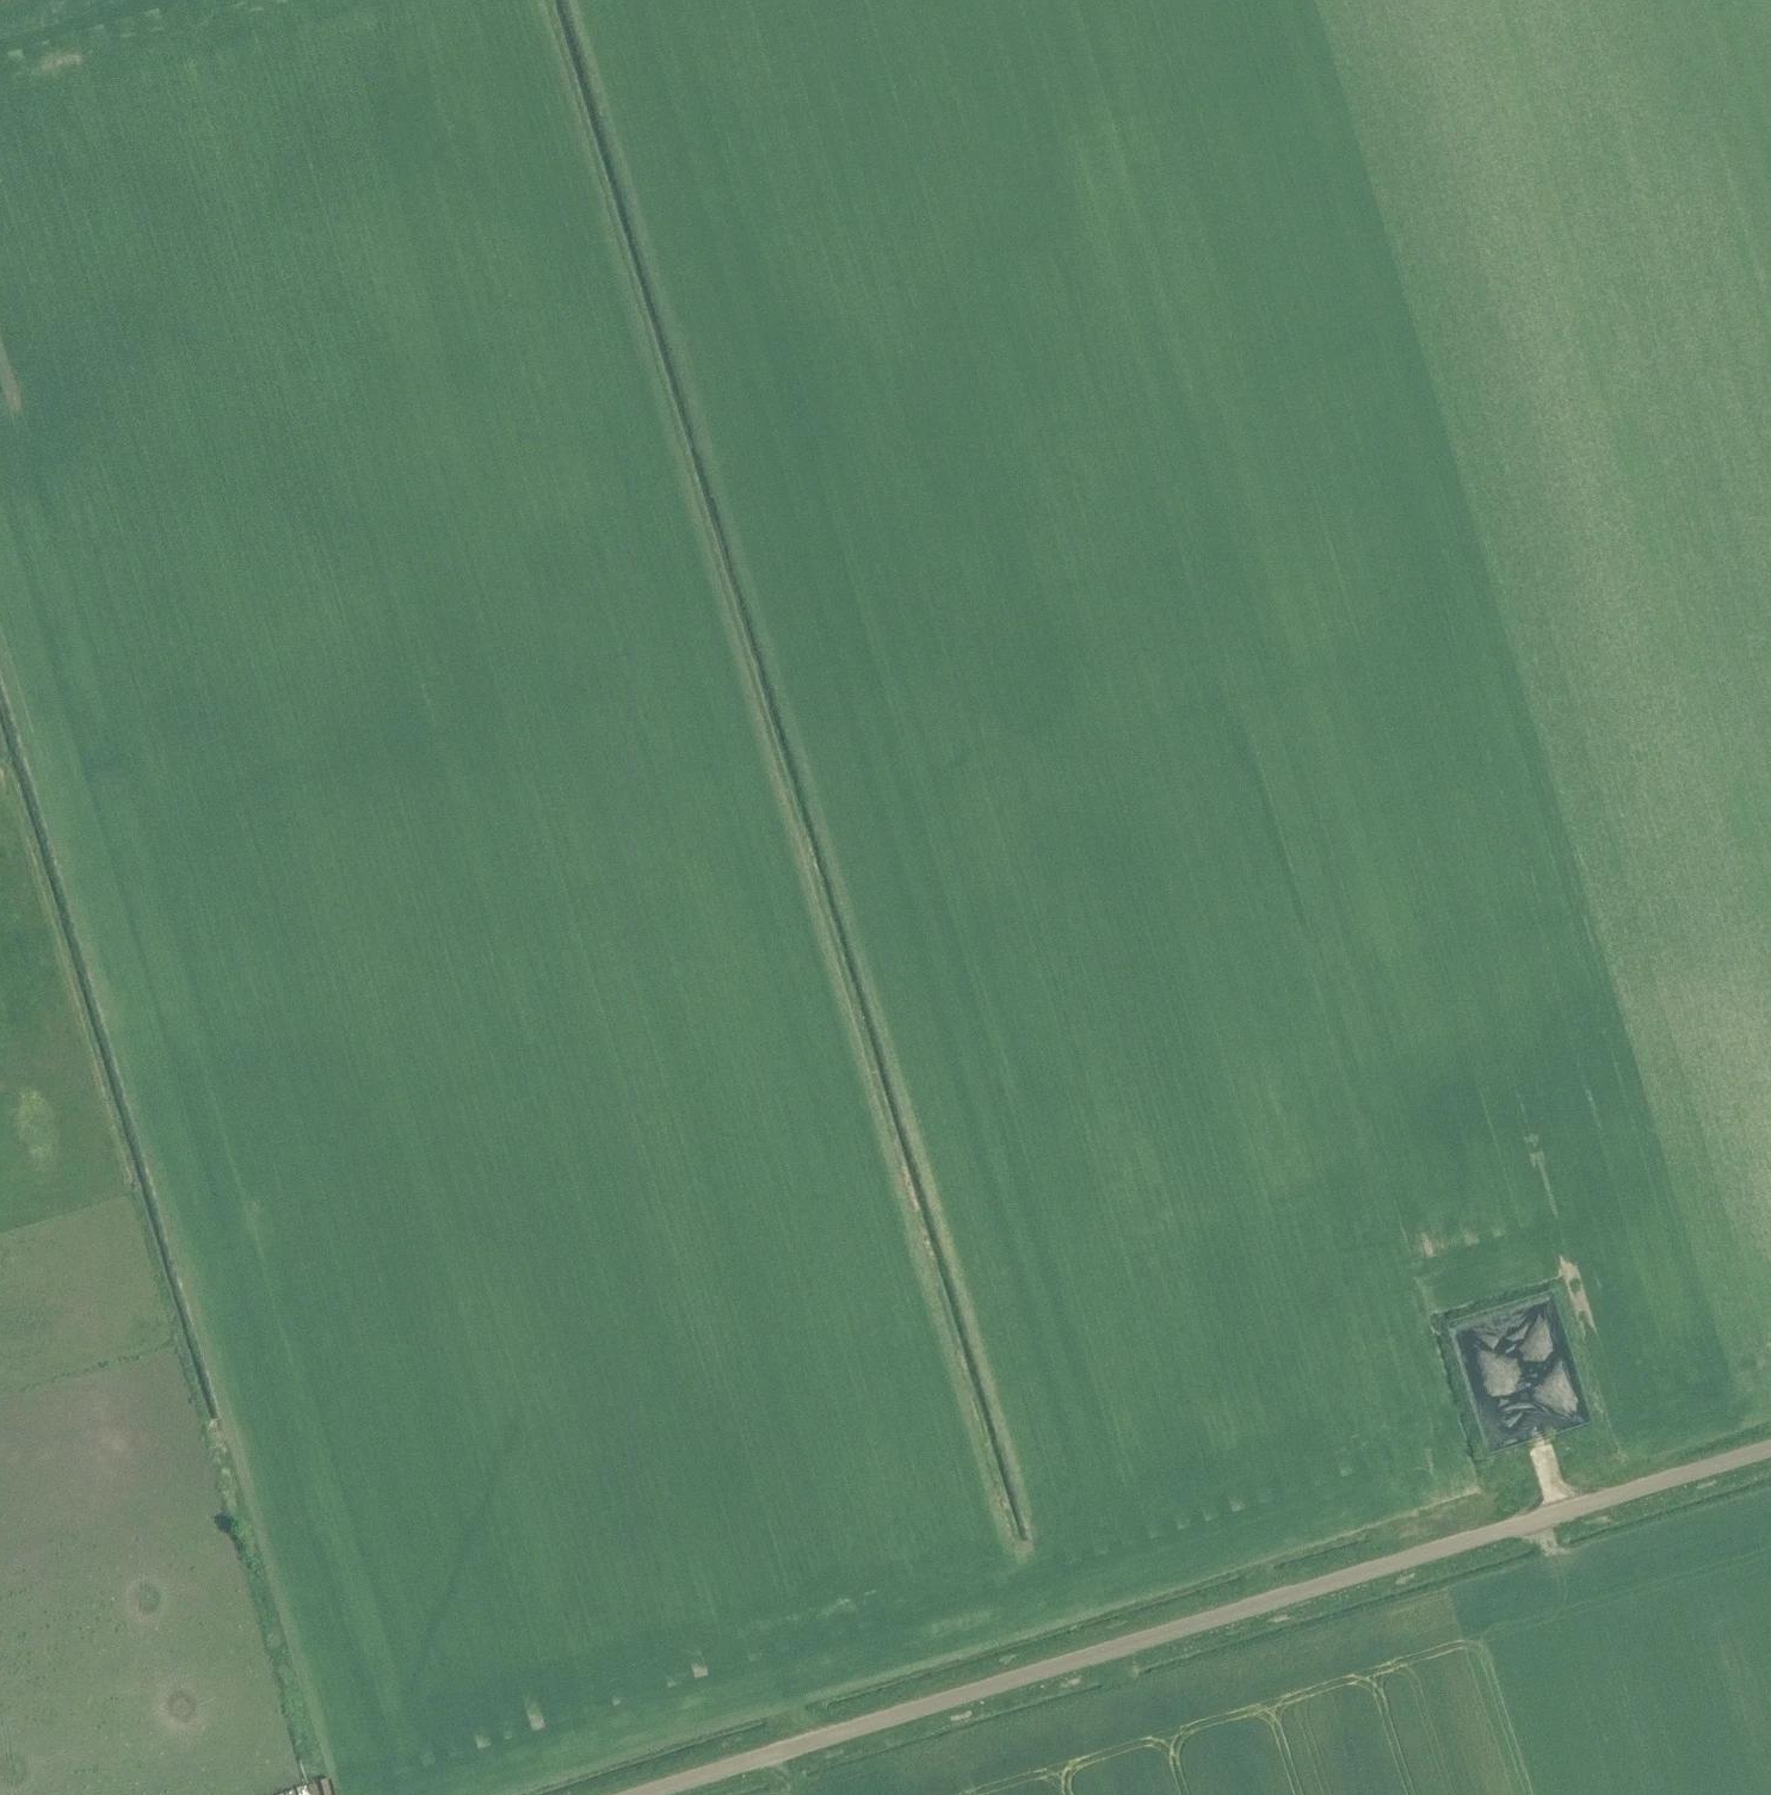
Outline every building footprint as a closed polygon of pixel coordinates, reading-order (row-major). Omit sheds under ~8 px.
[(294,1794),(315,1794),(311,1786),(293,1794),(294,1794)]
